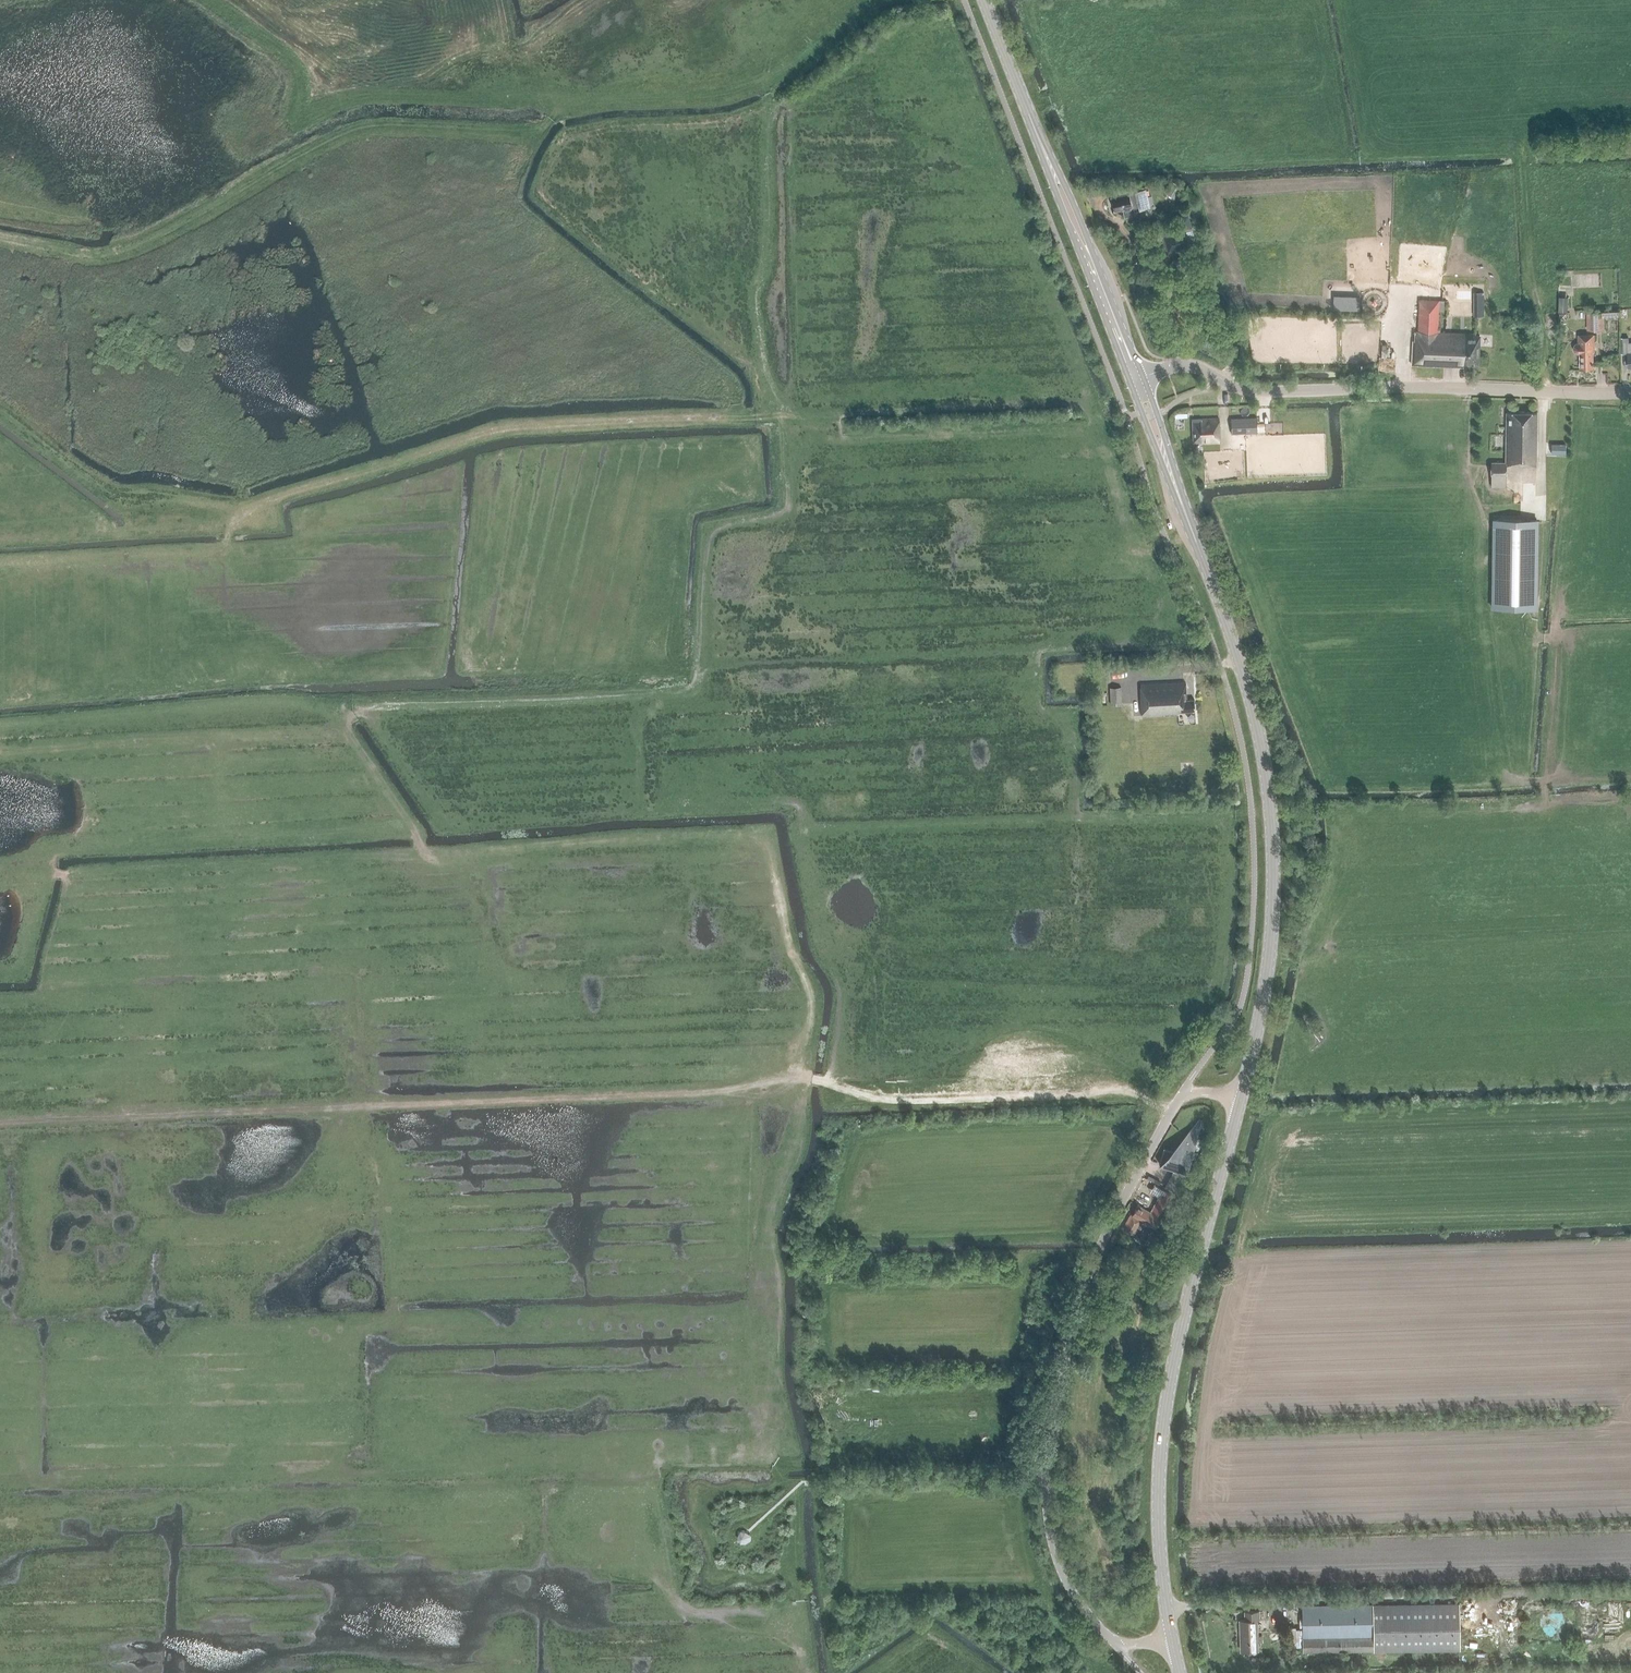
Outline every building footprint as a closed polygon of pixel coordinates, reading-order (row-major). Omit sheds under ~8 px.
[(1173,183),(1166,193),(1174,198),(1181,188),(1173,183)] [(1145,189),(1111,197),(1114,210),(1123,207),(1125,214),(1133,212),(1131,206),(1132,206),(1138,204),(1139,208),(1149,206),(1145,189)] [(1473,316),(1484,316),(1484,292),(1473,292),(1473,316)] [(1412,340),(1412,365),(1463,366),(1463,364),(1478,364),(1479,336),(1469,336),(1469,334),(1441,334),(1441,331),(1438,330),(1439,311),(1443,311),(1443,301),(1418,300),(1417,330),(1414,330),(1414,340),(1412,340)] [(1588,311),(1588,329),(1603,329),(1603,317),(1603,311),(1602,311),(1588,311)] [(1577,341),(1576,341),(1575,342),(1574,342),(1573,343),(1573,344),(1573,345),(1572,346),(1572,347),(1573,348),(1574,349),(1574,350),(1575,351),(1577,351),(1579,351),(1579,367),(1592,367),(1592,342),(1593,342),(1593,333),(1577,333),(1577,341)] [(1628,343),(1628,338),(1620,338),(1621,354),(1626,354),(1627,366),(1630,366),(1630,343),(1628,343)] [(1536,412),(1505,411),(1504,461),(1489,461),(1489,477),(1490,477),(1490,486),(1505,486),(1505,465),(1508,465),(1508,463),(1517,463),(1517,466),(1536,466),(1536,412)] [(1255,418),(1231,418),(1231,433),(1256,432),(1255,418)] [(1218,419),(1191,420),(1192,442),(1202,441),(1202,443),(1219,443),(1218,419)] [(1551,444),(1551,454),(1565,454),(1566,444),(1551,444)] [(1536,608),(1537,521),(1493,520),(1492,608),(1536,608)] [(1194,699),(1187,700),(1186,682),(1140,685),(1142,717),(1178,715),(1178,712),(1195,711),(1194,699)] [(1120,687),(1109,687),(1109,705),(1120,704),(1120,687)] [(1164,1147),(1159,1163),(1186,1171),(1201,1121),(1200,1121),(1198,1127),(1194,1126),(1173,1150),(1164,1147)] [(1168,1179),(1164,1187),(1178,1194),(1182,1187),(1168,1179)] [(1140,1229),(1144,1221),(1158,1229),(1176,1195),(1163,1188),(1150,1212),(1136,1204),(1131,1214),(1130,1213),(1124,1223),(1126,1225),(1124,1229),(1135,1235),(1139,1228),(1140,1229)] [(1148,1237),(1145,1244),(1150,1247),(1154,1241),(1153,1240),(1150,1238),(1148,1237)] [(740,1531),(737,1535),(737,1538),(740,1543),(745,1543),(750,1539),(750,1534),(744,1531),(740,1531)] [(1593,1603),(1593,1612),(1606,1612),(1606,1603),(1593,1603)] [(1372,1606),(1302,1607),(1302,1652),(1459,1650),(1459,1604),(1372,1605),(1372,1606)] [(1240,1620),(1240,1651),(1257,1651),(1257,1643),(1261,1643),(1261,1635),(1257,1635),(1256,1620),(1259,1620),(1259,1621),(1266,1621),(1266,1612),(1245,1612),(1245,1620),(1240,1620)]
